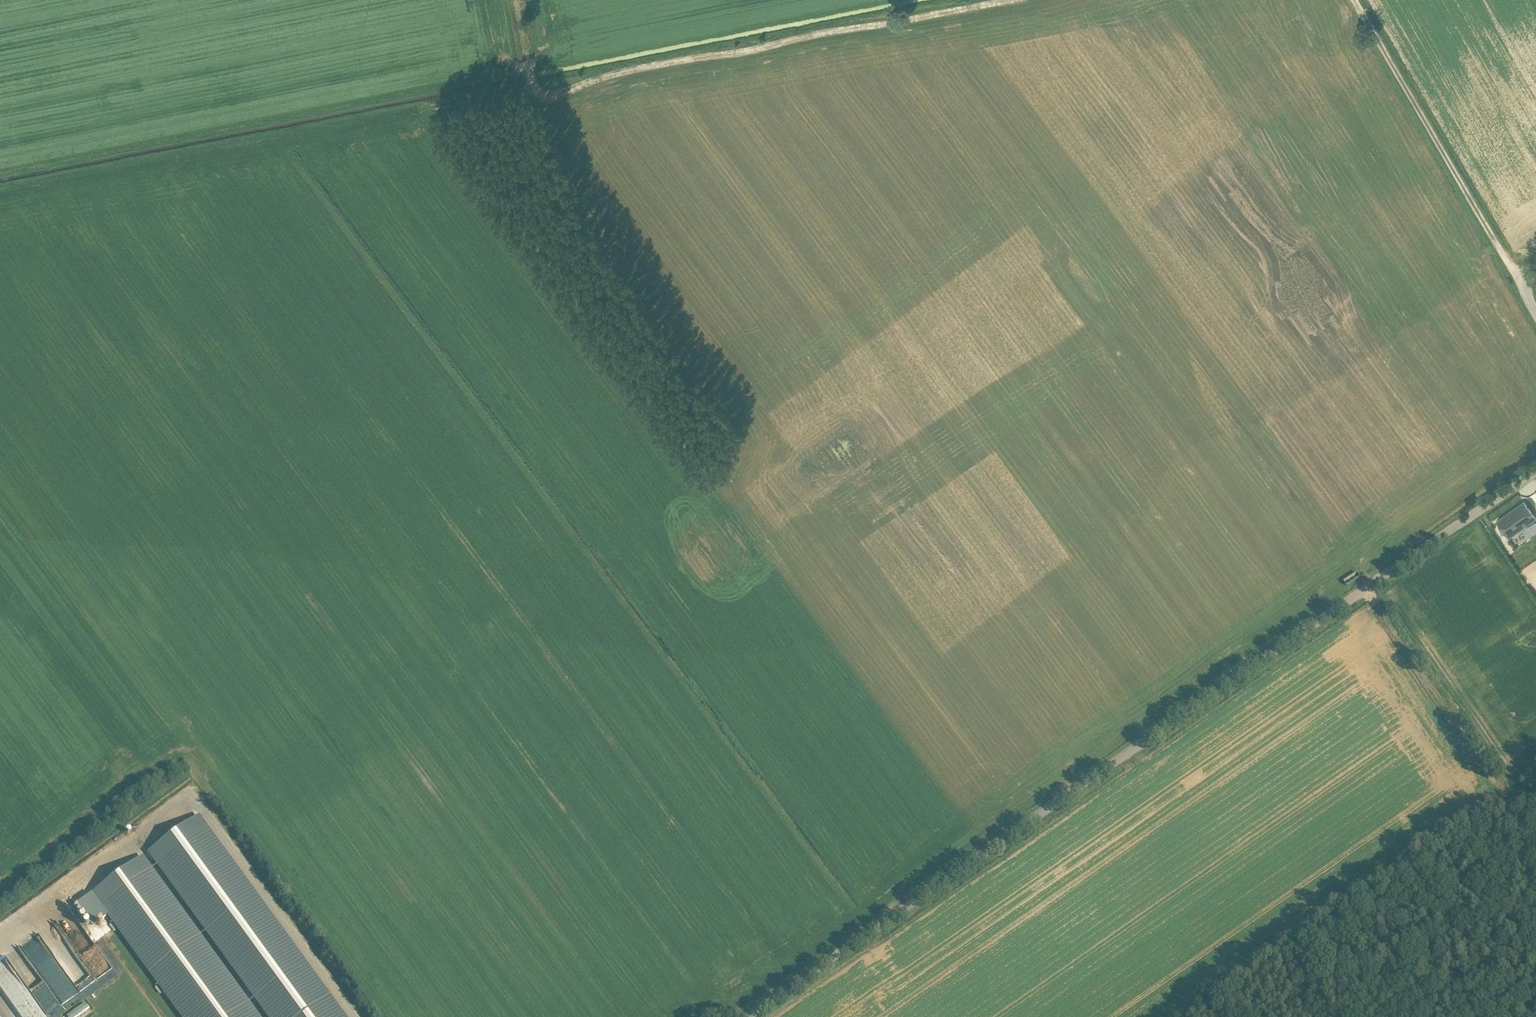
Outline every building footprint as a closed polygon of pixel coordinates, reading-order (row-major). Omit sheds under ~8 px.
[(1497,521),(1509,537),(1535,518),(1535,517),(1525,501),(1497,521)] [(148,852),(267,1016),(299,1016),(331,994),(200,814),(148,852)] [(144,856),(92,894),(181,1016),(261,1016),(144,856)] [(96,979),(112,969),(72,909),(56,920),(88,968),(72,979),(80,991),(97,980),(96,979)] [(76,992),(53,959),(37,970),(19,946),(5,956),(26,985),(41,974),(61,1002),(76,992)] [(299,1016),(347,1016),(331,994),(299,1016)] [(68,1016),(79,1016),(90,1009),(85,1002),(67,1015),(68,1016)]
